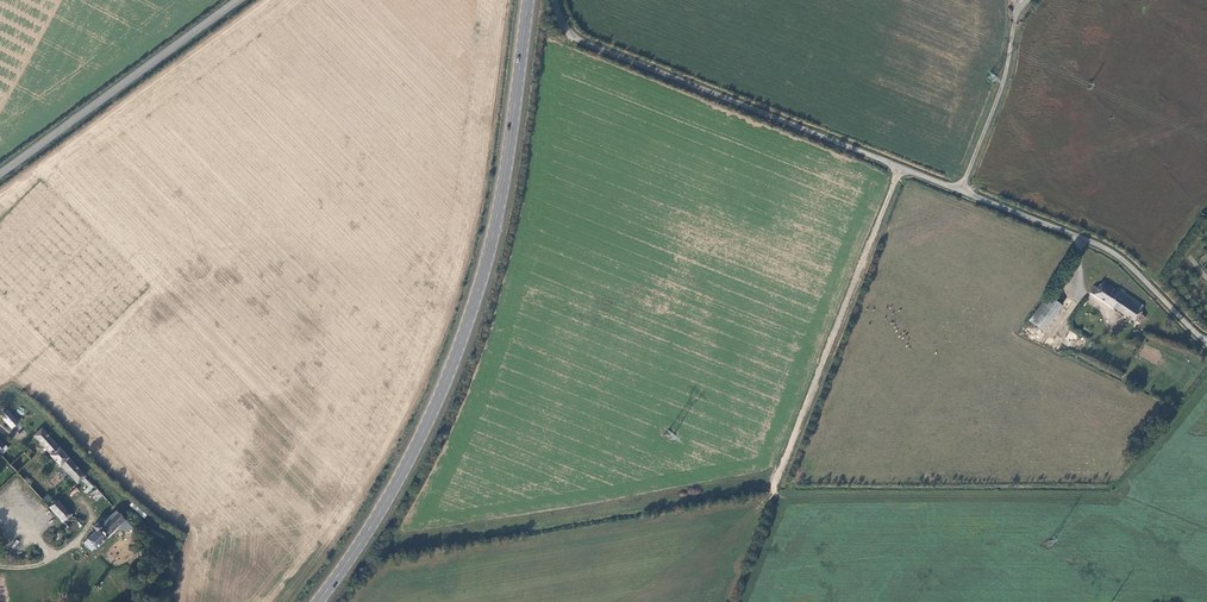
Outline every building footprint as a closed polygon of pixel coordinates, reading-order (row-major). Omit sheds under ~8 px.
[(1094,288),(1090,294),(1135,323),(1136,321),(1141,324),(1145,318),(1140,315),(1141,313),(1140,312),(1144,307),(1117,289),(1116,291),(1103,282),(1101,286),(1100,286),(1097,290),(1094,288)] [(1059,306),(1046,296),(1028,321),(1042,331),(1059,306)] [(18,422),(7,411),(1,416),(12,428),(18,422)] [(78,468),(41,429),(34,436),(50,454),(49,456),(59,466),(60,465),(69,475),(78,468)] [(1,456),(9,449),(6,445),(0,450),(0,455),(1,456)] [(78,468),(69,475),(77,483),(85,476),(78,468)] [(82,481),(88,486),(84,491),(87,493),(94,486),(85,478),(82,481)] [(54,504),(46,496),(42,500),(67,527),(65,529),(68,533),(77,524),(80,527),(84,524),(80,519),(73,518),(57,500),(54,504)] [(131,529),(132,527),(117,511),(102,525),(99,523),(93,528),(95,530),(92,533),(93,534),(87,539),(95,548),(107,537),(108,538),(118,529),(131,529)] [(68,533),(71,536),(80,527),(77,524),(68,533)] [(91,551),(95,548),(87,539),(83,542),(91,551)] [(62,554),(47,565),(51,569),(66,559),(62,554)]
